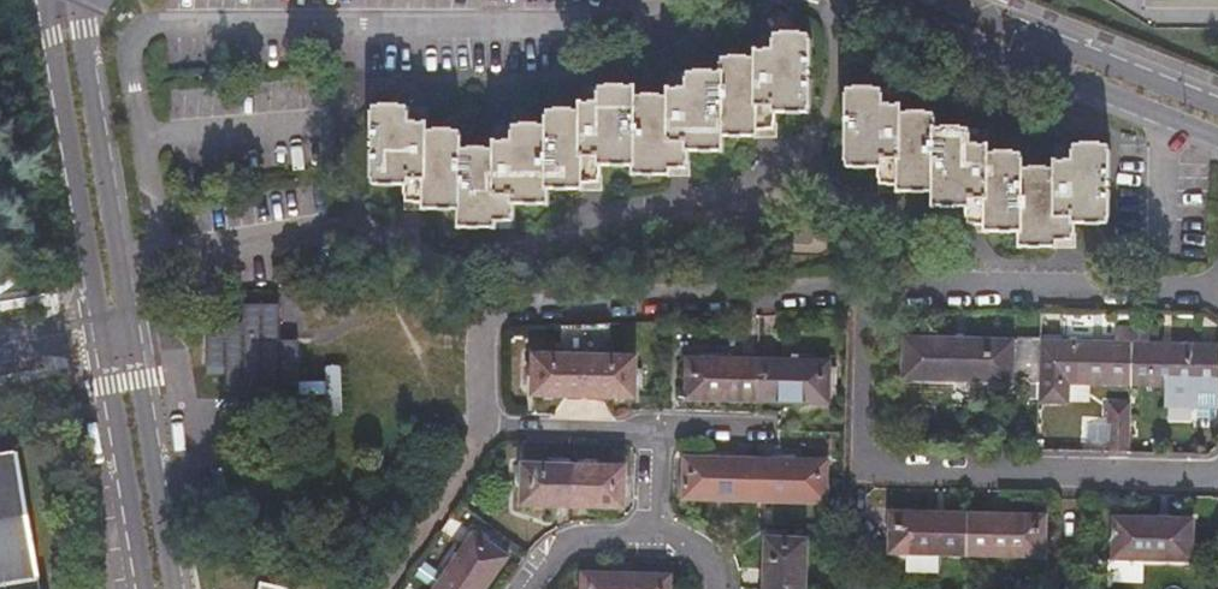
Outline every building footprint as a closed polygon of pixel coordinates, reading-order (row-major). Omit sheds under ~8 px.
[(723,69),(693,69),(694,84),(673,84),(672,93),(636,92),(636,84),(608,84),(609,100),(590,99),(590,110),(551,110),(551,122),(517,121),(518,135),(501,135),(501,146),(467,145),(467,131),(431,129),(431,118),(410,118),(410,103),(379,103),(378,182),(407,183),(407,198),(427,198),(427,210),(464,210),(464,226),(494,226),(494,216),(516,216),(517,201),(550,200),(550,188),(586,188),(586,182),(604,182),(604,165),(636,164),(635,174),(668,174),(669,164),(688,164),(688,149),(721,148),(721,135),(752,135),(752,126),(773,126),(773,112),(807,113),(808,31),(778,31),(777,46),(759,46),(758,57),(751,57),(749,55),(723,55),(723,69)] [(931,191),(931,204),(965,205),(965,221),(986,220),(986,229),(1018,229),(1018,246),(1053,246),(1053,236),(1074,236),(1074,220),(1105,219),(1105,140),(1076,140),(1075,151),(1055,151),(1056,161),(1018,162),(1018,149),(989,148),(989,140),(967,139),(967,124),(932,124),(932,111),(897,111),(897,101),(877,102),(877,86),(844,86),(843,166),(877,166),(878,180),(898,180),(898,191),(931,191)] [(752,135),(773,135),(773,126),(752,126),(752,135)] [(668,174),(688,174),(688,164),(669,164),(668,174)] [(878,191),(898,191),(898,180),(878,180),(878,191)] [(407,209),(427,210),(427,198),(407,198),(407,209)] [(494,226),(515,226),(516,216),(494,216),(494,226)] [(965,229),(986,229),(986,220),(965,221),(965,229)] [(1053,246),(1074,246),(1074,236),(1053,236),(1053,246)] [(195,302),(199,379),(292,389),(286,302),(195,302)] [(582,312),(564,312),(564,351),(529,352),(529,393),(581,394),(582,312)] [(601,312),(582,312),(581,394),(634,394),(634,352),(601,352),(601,312)] [(1041,401),(1043,346),(1043,341),(1017,340),(1018,343),(917,339),(915,384),(1015,387),(1015,379),(1033,379),(1032,401),(1041,401)] [(1132,386),(1134,346),(1043,346),(1041,401),(1040,403),(1070,403),(1071,386),(1132,386)] [(1134,346),(1132,386),(1217,387),(1217,347),(1134,346)] [(754,404),(754,360),(682,359),(681,403),(754,404)] [(826,361),(754,360),(754,404),(825,404),(826,361)] [(1108,452),(1130,453),(1131,420),(1109,420),(1108,452)] [(0,454),(0,588),(43,588),(20,451),(0,454)] [(521,509),(573,510),(573,455),(522,453),(521,509)] [(573,455),(573,510),(624,511),(626,456),(573,455)] [(680,500),(754,502),(755,460),(681,458),(680,500)] [(755,460),(754,502),(824,504),(826,462),(755,460)] [(970,556),(972,515),(894,513),(893,554),(970,556)] [(972,515),(970,556),(1047,558),(1048,516),(972,515)] [(1119,518),(1117,559),(1198,563),(1199,520),(1119,518)] [(435,588),(485,588),(509,555),(476,531),(435,588)] [(764,533),(763,587),(803,587),(804,534),(764,533)] [(669,574),(578,572),(577,588),(669,588),(669,574)]
